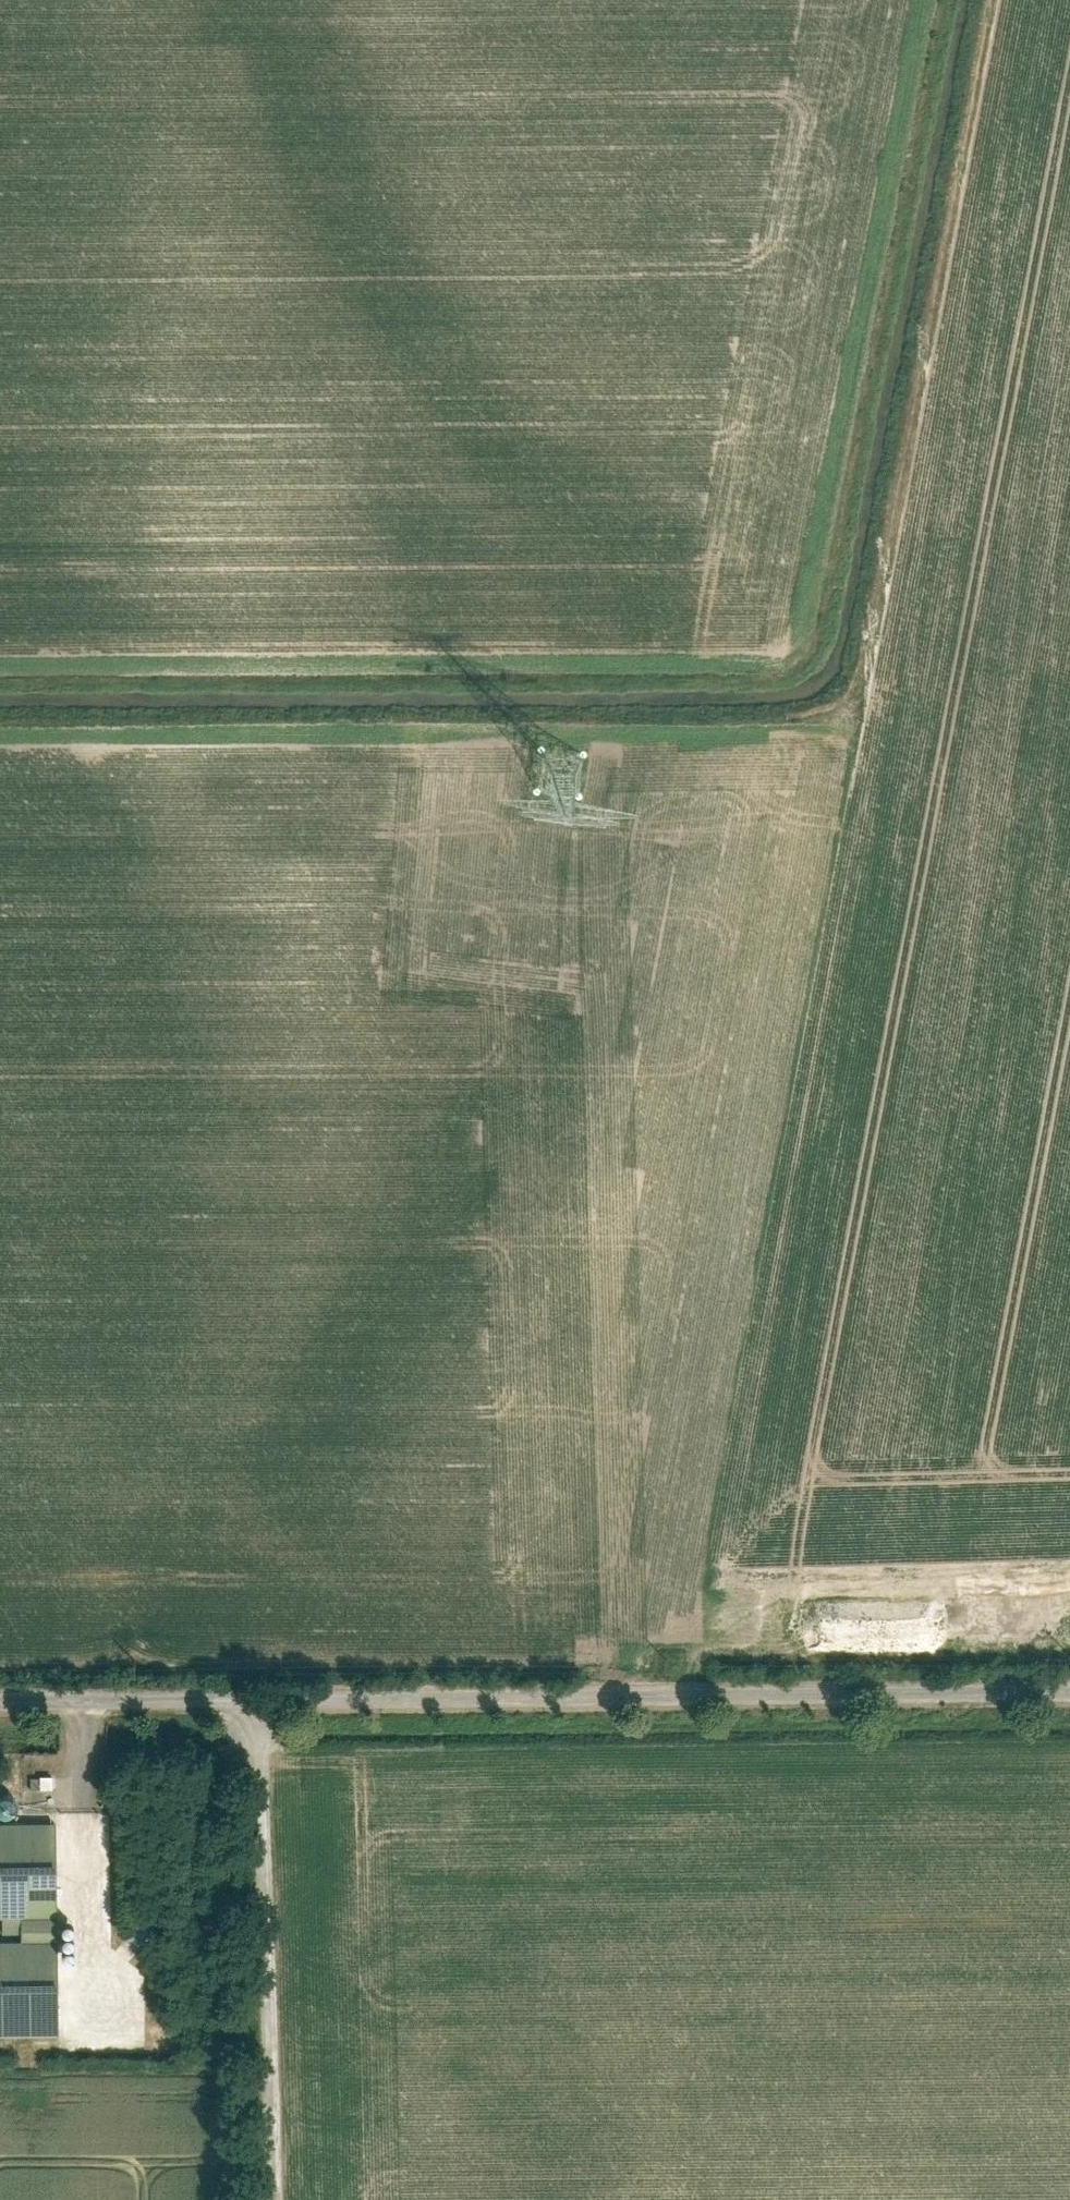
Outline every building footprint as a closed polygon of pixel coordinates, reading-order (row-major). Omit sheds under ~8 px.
[(0,1820),(0,1912),(5,1912),(5,1929),(24,1929),(24,1940),(0,1941),(0,2030),(63,2029),(59,1819),(0,1820)]
